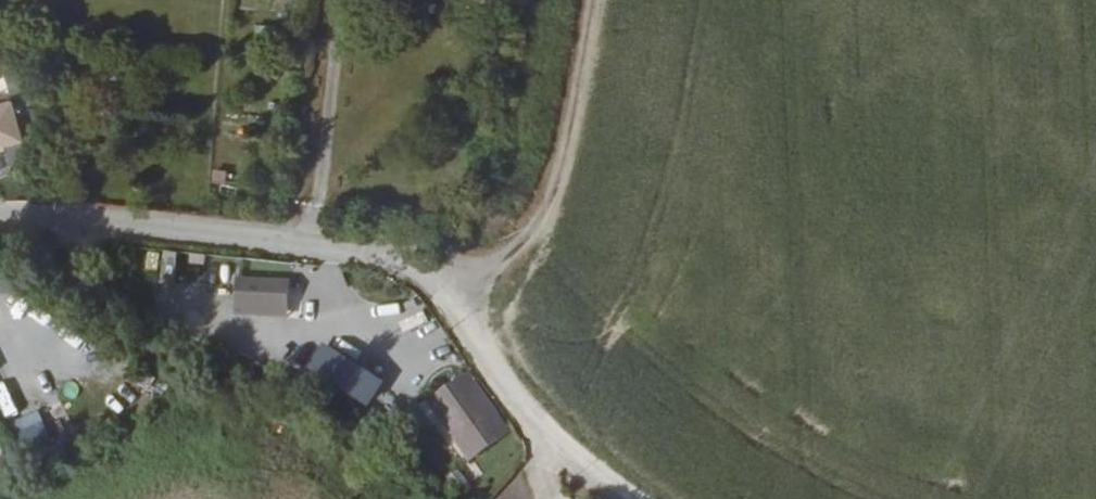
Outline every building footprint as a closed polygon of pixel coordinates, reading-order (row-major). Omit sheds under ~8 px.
[(21,148),(9,103),(0,105),(0,153),(21,148)] [(174,281),(174,251),(159,250),(159,280),(174,281)] [(233,276),(232,315),(288,316),(288,277),(233,276)] [(161,293),(157,306),(190,315),(194,302),(161,293)] [(219,326),(215,340),(244,350),(249,337),(219,326)] [(266,345),(262,358),(299,369),(303,356),(266,345)] [(369,405),(382,374),(318,346),(304,377),(369,405)] [(466,368),(423,399),(467,460),(510,430),(466,368)] [(3,417),(33,404),(19,373),(0,382),(0,410),(3,417)] [(9,428),(28,454),(51,437),(32,410),(9,428)] [(0,452),(0,478),(14,471),(5,450),(0,452)]
